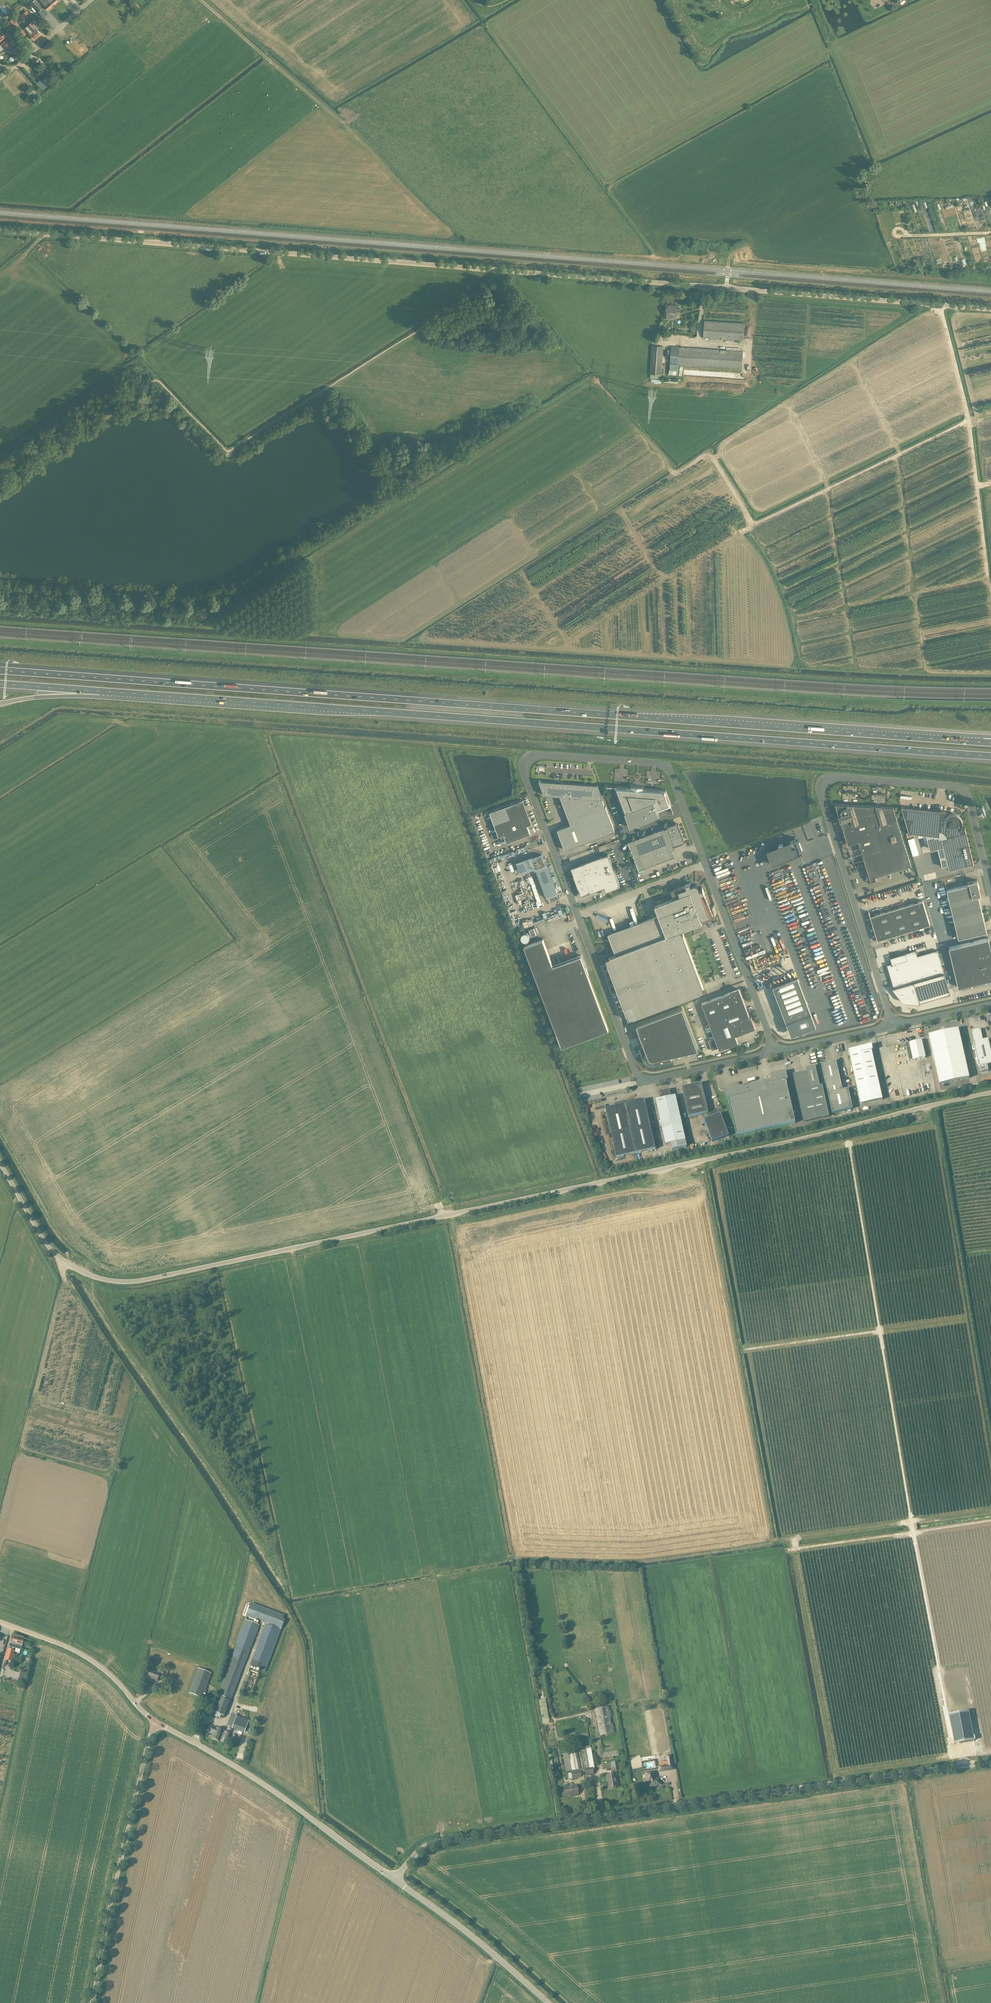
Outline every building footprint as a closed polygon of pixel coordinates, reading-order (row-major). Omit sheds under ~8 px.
[(31,2),(38,11),(42,7),(36,0),(33,0),(31,2)] [(40,0),(48,10),(53,5),(49,0),(40,0)] [(23,14),(22,14),(27,19),(31,16),(26,11),(23,14)] [(28,25),(38,37),(41,34),(31,22),(28,25)] [(13,33),(16,30),(9,24),(7,27),(13,33)] [(28,25),(24,29),(34,40),(38,37),(28,25)] [(20,27),(16,30),(22,36),(27,32),(24,29),(23,30),(20,27)] [(9,30),(6,33),(7,35),(11,40),(21,51),(25,48),(9,30)] [(7,38),(0,44),(6,50),(7,49),(8,48),(9,49),(11,49),(12,48),(18,54),(21,51),(11,40),(9,41),(7,38)] [(31,96),(36,92),(31,87),(27,91),(31,96)] [(676,316),(676,314),(680,314),(680,308),(672,307),(672,305),(666,305),(666,311),(667,311),(667,318),(671,318),(671,316),(676,316)] [(704,320),(703,338),(744,340),(745,323),(704,320)] [(661,379),(661,374),(663,346),(652,345),(650,374),(653,374),(652,378),(661,379)] [(743,351),(671,346),(670,364),(742,368),(743,351)] [(678,364),(671,364),(670,370),(669,370),(669,374),(678,375),(678,364)] [(660,781),(661,771),(657,770),(657,766),(652,766),(652,770),(648,770),(647,780),(660,781)] [(621,768),(616,768),(616,774),(620,774),(620,772),(624,772),(624,776),(627,776),(627,774),(629,774),(629,769),(621,769),(621,768)] [(557,830),(565,850),(615,831),(605,806),(602,799),(603,799),(598,785),(539,781),(544,795),(560,796),(571,825),(557,830)] [(658,810),(670,806),(672,805),(666,789),(643,788),(643,786),(631,785),(631,787),(614,786),(615,786),(608,786),(611,794),(616,794),(617,796),(618,796),(631,828),(660,816),(658,810)] [(532,824),(523,800),(490,812),(499,836),(503,835),(506,843),(530,834),(527,826),(532,824)] [(858,842),(865,863),(871,882),(876,880),(875,877),(911,865),(897,819),(893,807),(882,806),(875,805),(875,806),(853,805),(853,804),(847,804),(835,804),(838,816),(840,822),(848,845),(858,842)] [(947,815),(944,811),(901,807),(909,833),(926,835),(929,846),(933,845),(934,849),(937,848),(942,867),(948,865),(949,870),(973,864),(965,829),(961,827),(962,827),(962,826),(962,825),(962,824),(962,823),(962,822),(962,821),(962,820),(962,819),(961,819),(961,818),(961,817),(960,817),(960,816),(959,816),(959,815),(958,815),(957,815),(957,814),(956,814),(955,813),(954,813),(953,813),(952,813),(951,813),(950,813),(949,813),(949,814),(948,814),(947,814),(947,815)] [(684,840),(678,824),(676,823),(667,826),(667,828),(665,829),(664,828),(628,842),(639,870),(675,856),(673,850),(674,846),(683,843),(684,840)] [(772,864),(788,858),(803,852),(798,838),(785,843),(786,846),(784,847),(782,844),(767,850),(772,864)] [(608,854),(580,864),(571,868),(574,875),(573,875),(574,876),(578,888),(579,888),(581,896),(591,892),(591,891),(605,886),(607,892),(620,887),(608,854)] [(546,865),(542,855),(531,858),(531,857),(517,862),(521,873),(535,868),(534,867),(537,866),(537,868),(536,869),(546,897),(558,893),(555,885),(553,885),(552,883),(554,882),(551,875),(549,875),(549,873),(550,872),(547,864),(546,865)] [(969,936),(969,939),(972,938),(972,935),(987,932),(978,893),(980,892),(977,880),(967,882),(969,882),(969,884),(947,890),(958,939),(969,936)] [(714,918),(702,887),(703,890),(700,891),(698,887),(698,886),(697,886),(696,886),(696,885),(695,885),(694,885),(690,887),(689,884),(692,883),(692,882),(670,890),(673,899),(655,906),(659,915),(608,934),(616,955),(606,959),(629,1020),(705,991),(682,930),(714,918)] [(877,940),(912,930),(930,924),(922,900),(870,916),(877,940)] [(530,937),(530,936),(530,935),(529,934),(529,933),(528,933),(528,932),(527,932),(526,932),(525,932),(524,932),(523,932),(522,933),(521,934),(521,935),(521,936),(521,937),(521,938),(522,939),(523,940),(524,940),(525,940),(525,941),(526,940),(527,940),(528,940),(528,939),(529,939),(529,938),(530,937)] [(969,939),(970,942),(949,947),(958,987),(990,979),(990,945),(988,938),(973,941),(972,938),(969,939)] [(609,1029),(581,955),(553,966),(543,939),(524,946),(562,1047),(609,1029)] [(914,982),(944,973),(937,950),(917,956),(916,950),(890,957),(892,963),(887,965),(894,988),(892,988),(903,1002),(905,999),(906,1000),(905,1001),(907,1002),(908,1001),(910,1003),(921,1004),(914,982)] [(797,1033),(816,1026),(798,977),(774,986),(787,1021),(791,1019),(797,1033)] [(719,1050),(738,1043),(735,1036),(755,1028),(751,1016),(750,1017),(739,989),(702,1003),(717,1043),(716,1043),(714,1038),(708,1041),(712,1050),(718,1048),(717,1046),(718,1045),(719,1050)] [(698,1050),(682,1008),(637,1025),(644,1046),(639,1048),(643,1058),(645,1058),(645,1059),(646,1060),(647,1061),(648,1062),(649,1062),(650,1063),(651,1063),(652,1063),(653,1063),(654,1063),(655,1063),(655,1065),(672,1061),(671,1056),(698,1050)] [(969,1078),(958,1030),(929,1036),(940,1085),(969,1078)] [(974,1043),(979,1067),(980,1073),(989,1071),(987,1065),(990,1064),(990,1053),(988,1040),(974,1043)] [(926,1058),(922,1041),(909,1042),(909,1043),(905,1044),(909,1060),(913,1059),(913,1061),(926,1058)] [(883,1100),(874,1061),(871,1046),(849,1051),(861,1105),(883,1100)] [(843,1091),(840,1076),(836,1061),(821,1065),(832,1114),(853,1109),(848,1089),(843,1091)] [(820,1086),(816,1066),(806,1069),(807,1072),(793,1075),(804,1123),(829,1117),(822,1086),(820,1086)] [(737,1137),(776,1128),(796,1124),(786,1083),(788,1082),(786,1072),(771,1076),(772,1080),(725,1091),(727,1102),(729,1102),(737,1137)] [(689,1118),(699,1116),(708,1113),(702,1084),(695,1085),(694,1083),(691,1084),(692,1086),(682,1088),(689,1118)] [(687,1148),(686,1141),(676,1097),(671,1098),(669,1091),(660,1093),(661,1100),(656,1101),(666,1146),(671,1145),(673,1151),(687,1148)] [(617,1159),(636,1154),(656,1150),(645,1101),(635,1103),(635,1101),(627,1103),(623,1104),(615,1105),(615,1107),(606,1109),(617,1159)] [(712,1142),(729,1136),(720,1114),(703,1120),(712,1142)] [(238,1630),(240,1631),(247,1616),(276,1626),(276,1627),(278,1628),(286,1607),(253,1593),(238,1630)] [(236,1646),(232,1657),(217,1695),(231,1700),(259,1625),(246,1620),(236,1646)] [(266,1624),(251,1664),(250,1666),(263,1672),(279,1629),(266,1624)] [(10,1647),(9,1650),(12,1651),(13,1647),(21,1650),(23,1641),(12,1638),(10,1646),(10,1647)] [(9,1650),(8,1650),(5,1660),(12,1662),(15,1652),(12,1651),(9,1650)] [(211,1674),(198,1668),(189,1693),(202,1698),(211,1674)] [(157,1682),(159,1677),(162,1678),(164,1673),(158,1671),(157,1673),(150,1671),(148,1678),(157,1682)] [(220,1697),(214,1713),(224,1716),(230,1701),(220,1697)] [(549,1723),(549,1719),(545,1699),(539,1700),(542,1724),(549,1723)] [(613,1723),(611,1724),(610,1717),(612,1717),(610,1710),(608,1710),(608,1707),(595,1709),(600,1736),(613,1734),(615,1733),(613,1723)] [(974,1741),(969,1711),(949,1715),(955,1744),(974,1741)] [(228,1726),(232,1728),(232,1729),(244,1734),(245,1732),(250,1734),(254,1723),(249,1721),(238,1716),(238,1715),(232,1713),(228,1726)] [(220,1742),(227,1744),(230,1734),(222,1731),(216,1728),(212,1727),(210,1734),(213,1735),(211,1739),(219,1741),(219,1740),(221,1740),(220,1742)] [(576,1733),(557,1737),(557,1741),(588,1735),(588,1733),(576,1735),(576,1733)] [(591,1749),(584,1750),(587,1768),(585,1769),(580,1770),(577,1751),(567,1753),(571,1773),(572,1779),(582,1777),(581,1773),(586,1772),(586,1775),(594,1773),(593,1770),(595,1770),(591,1749)] [(659,1762),(661,1771),(674,1769),(673,1761),(659,1762)] [(611,1771),(612,1775),(606,1776),(607,1781),(608,1781),(610,1789),(618,1788),(615,1775),(617,1774),(616,1771),(620,1770),(618,1762),(610,1763),(612,1771),(611,1771)] [(660,1778),(656,1779),(654,1772),(646,1773),(648,1782),(650,1782),(651,1786),(661,1785),(660,1778)] [(563,1786),(565,1796),(578,1794),(577,1785),(567,1787),(566,1785),(563,1786)]
